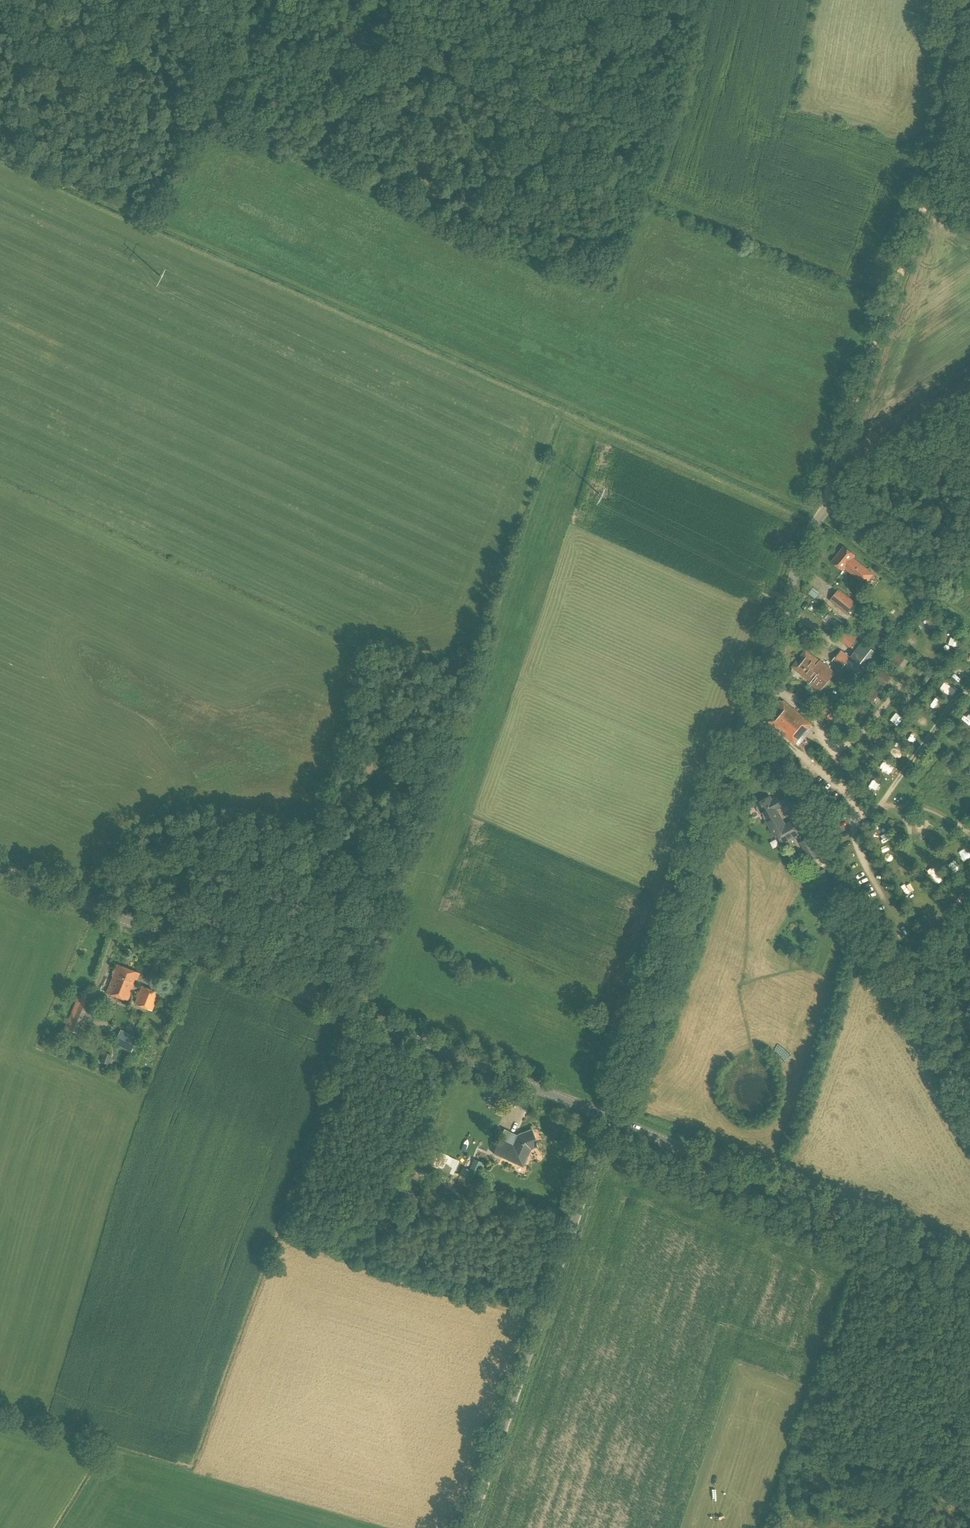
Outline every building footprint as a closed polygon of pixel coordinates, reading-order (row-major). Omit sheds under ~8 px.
[(844,547),(832,562),(843,571),(845,568),(866,585),(874,574),(854,557),(855,556),(844,547)] [(847,614),(856,602),(839,588),(829,600),(847,614)] [(844,666),(860,678),(879,655),(862,641),(850,656),(842,650),(832,662),(842,669),(844,666)] [(820,691),(835,673),(805,650),(792,667),(811,682),(810,683),(820,691)] [(905,657),(896,650),(888,659),(898,667),(905,657)] [(884,687),(891,678),(882,670),(874,680),(884,687)] [(785,686),(783,690),(792,695),(795,691),(785,686)] [(869,686),(862,696),(871,703),(879,694),(869,686)] [(865,707),(855,699),(848,709),(857,717),(865,707)] [(783,701),(767,720),(795,744),(811,724),(783,701)] [(822,721),(831,711),(823,704),(814,714),(822,721)] [(856,719),(846,712),(839,722),(848,729),(856,719)] [(888,744),(884,733),(872,738),(876,748),(888,744)] [(757,806),(756,808),(759,814),(762,814),(763,814),(764,816),(774,835),(776,839),(780,837),(783,843),(785,846),(789,853),(796,849),(792,842),(801,837),(799,834),(797,831),(794,824),(787,828),(782,818),(779,813),(777,810),(772,800),(771,798),(770,796),(757,803),(758,805),(757,806)] [(364,843),(369,833),(352,824),(347,835),(364,843)] [(809,860),(818,855),(809,838),(800,842),(809,860)] [(135,984),(139,973),(117,964),(115,969),(113,970),(112,973),(113,975),(112,975),(113,976),(106,992),(127,1001),(134,984),(135,984)] [(151,1010),(159,993),(142,986),(135,1004),(151,1010)] [(77,1033),(92,997),(80,992),(65,1028),(77,1033)] [(131,1051),(137,1039),(121,1031),(115,1042),(131,1051)] [(109,1065),(112,1054),(104,1052),(100,1062),(109,1065)] [(536,1142),(531,1129),(517,1134),(517,1135),(504,1129),(499,1141),(493,1153),(523,1167),(527,1159),(531,1149),(537,1147),(537,1148),(539,1147),(537,1142),(536,1142)] [(419,1175),(421,1170),(412,1166),(410,1171),(419,1175)]
